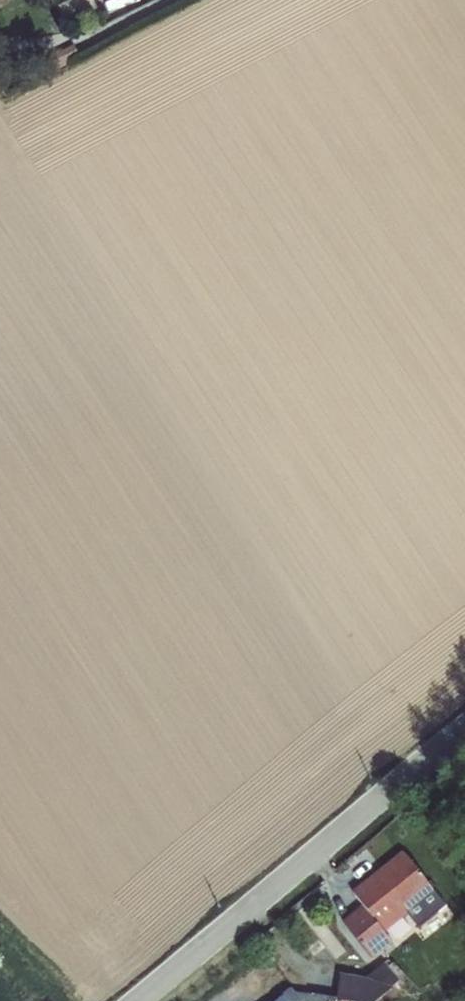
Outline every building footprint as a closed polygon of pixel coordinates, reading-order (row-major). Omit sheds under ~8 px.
[(401,855),(352,893),(364,908),(343,924),(368,957),(389,941),(383,932),(431,895),(401,855)] [(342,1000),(348,1000),(378,1000),(401,986),(384,966),(342,1000)] [(288,990),(274,1000),(296,1000),(288,990)]
